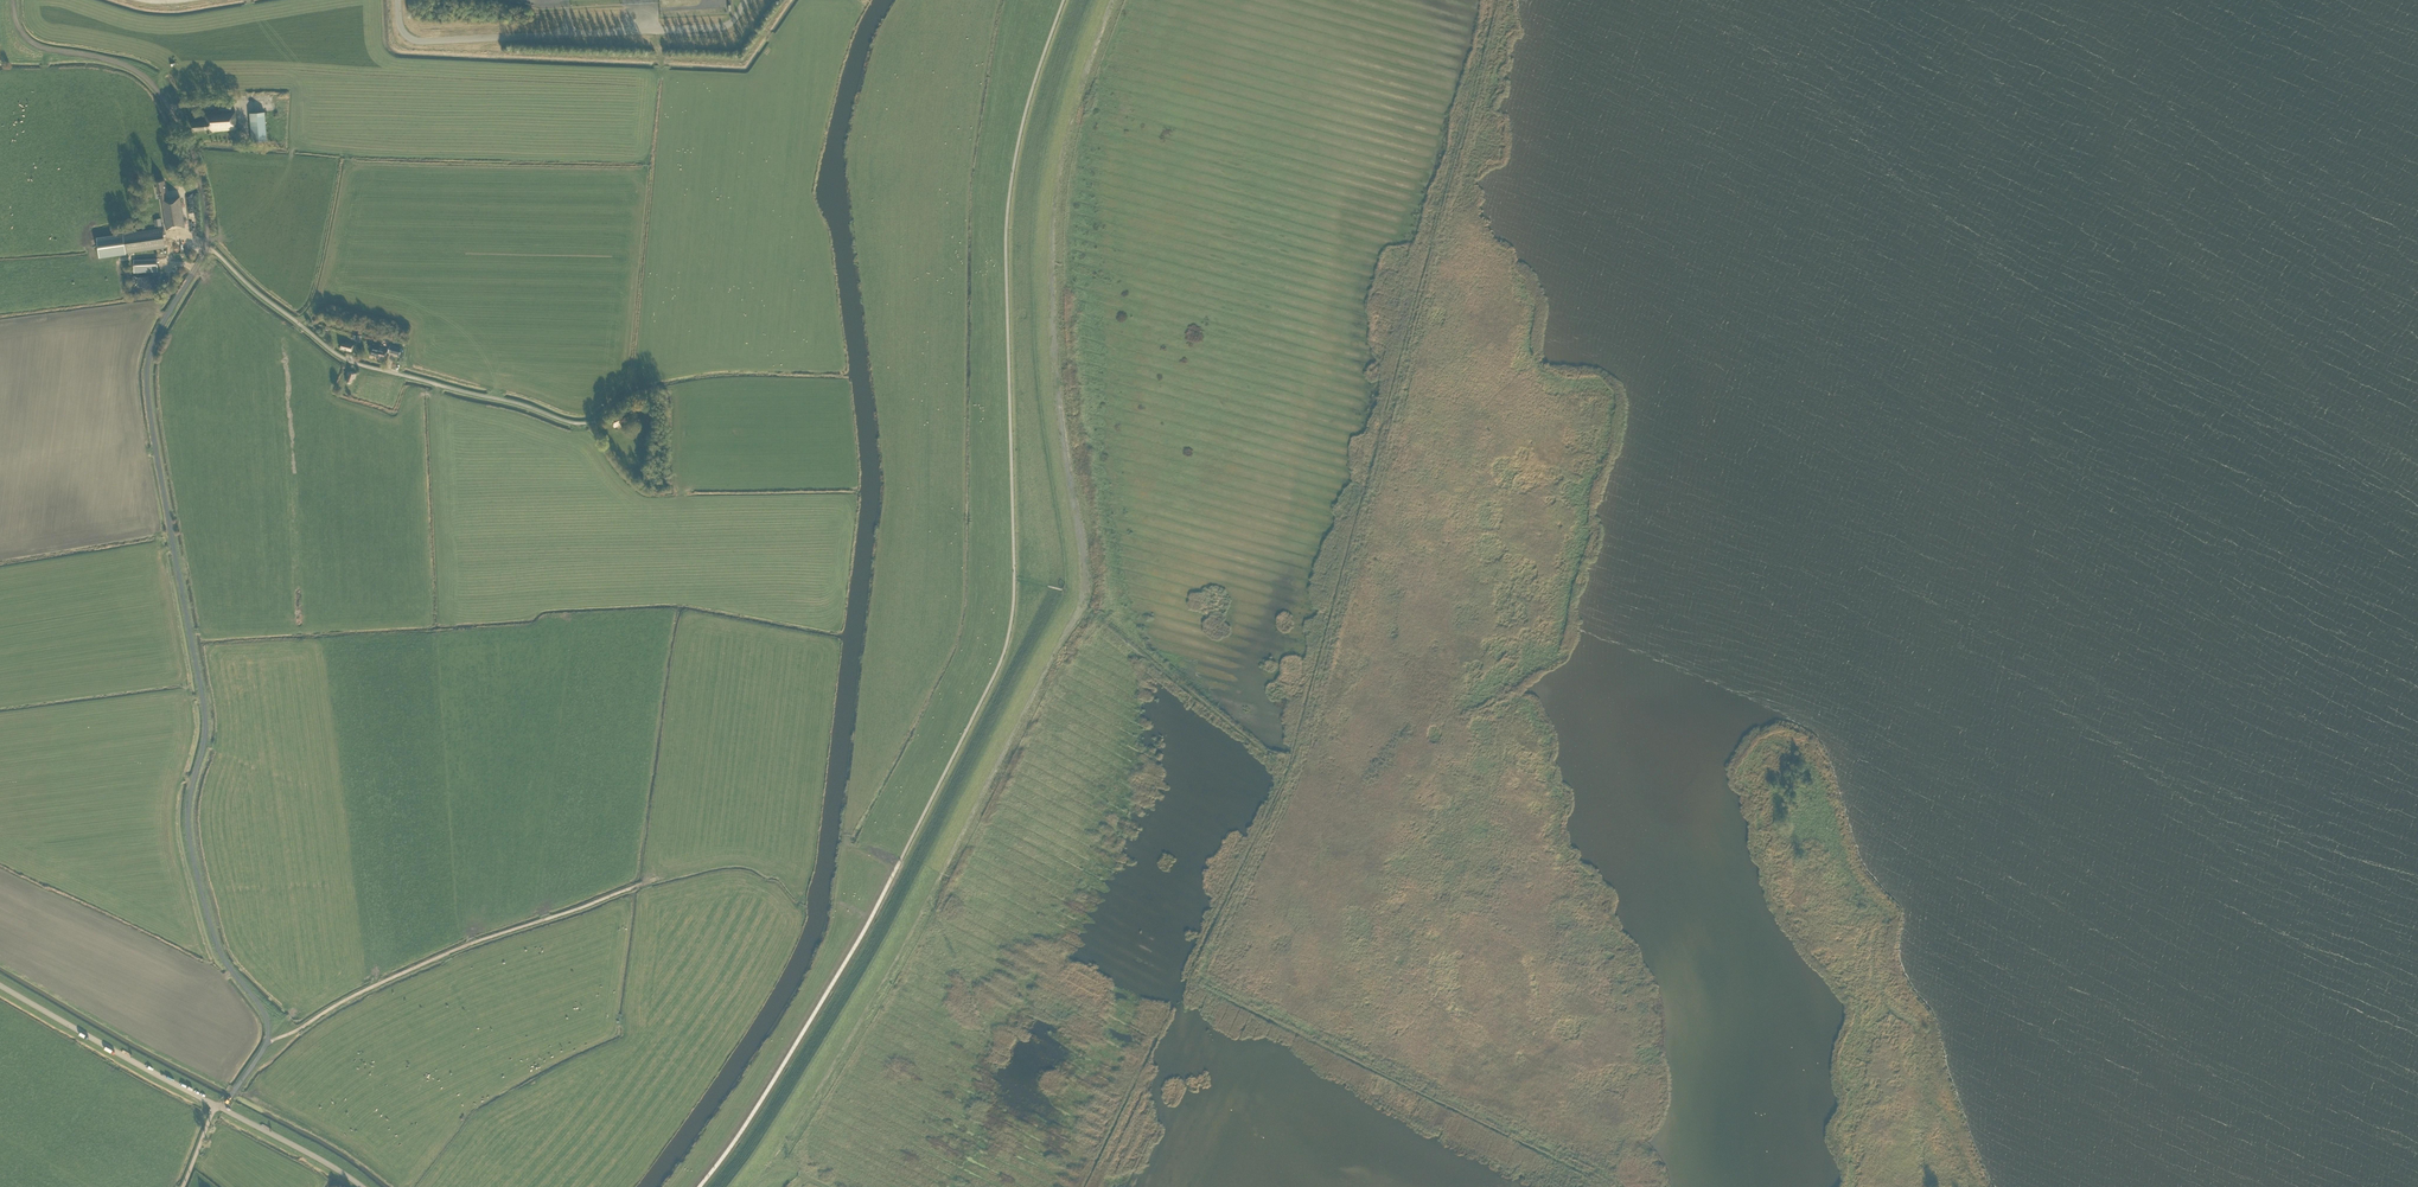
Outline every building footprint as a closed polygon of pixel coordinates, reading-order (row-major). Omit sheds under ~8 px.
[(237,129),(236,109),(232,110),(232,104),(218,105),(218,110),(204,111),(205,121),(192,122),(192,131),(207,130),(208,134),(211,133),(211,131),(237,129)] [(250,113),(252,142),(267,141),(265,112),(250,113)] [(166,198),(165,192),(167,192),(165,180),(155,182),(157,194),(161,193),(167,230),(185,227),(180,196),(166,198)] [(163,226),(161,218),(157,219),(154,219),(155,226),(159,226),(163,226)] [(123,253),(165,247),(162,228),(97,238),(100,258),(124,254),(123,253)] [(134,260),(134,273),(158,272),(157,259),(134,260)] [(340,348),(352,351),(354,344),(347,342),(346,343),(342,342),(340,348)] [(388,352),(399,355),(401,348),(390,345),(388,352)] [(378,358),(385,360),(388,350),(379,347),(379,349),(372,347),(370,354),(378,356),(378,358)] [(346,380),(352,382),(354,378),(355,379),(357,373),(348,370),(346,375),(348,376),(346,380)] [(619,425),(621,424),(622,427),(629,424),(624,413),(615,417),(615,416),(610,418),(615,428),(619,425)]
